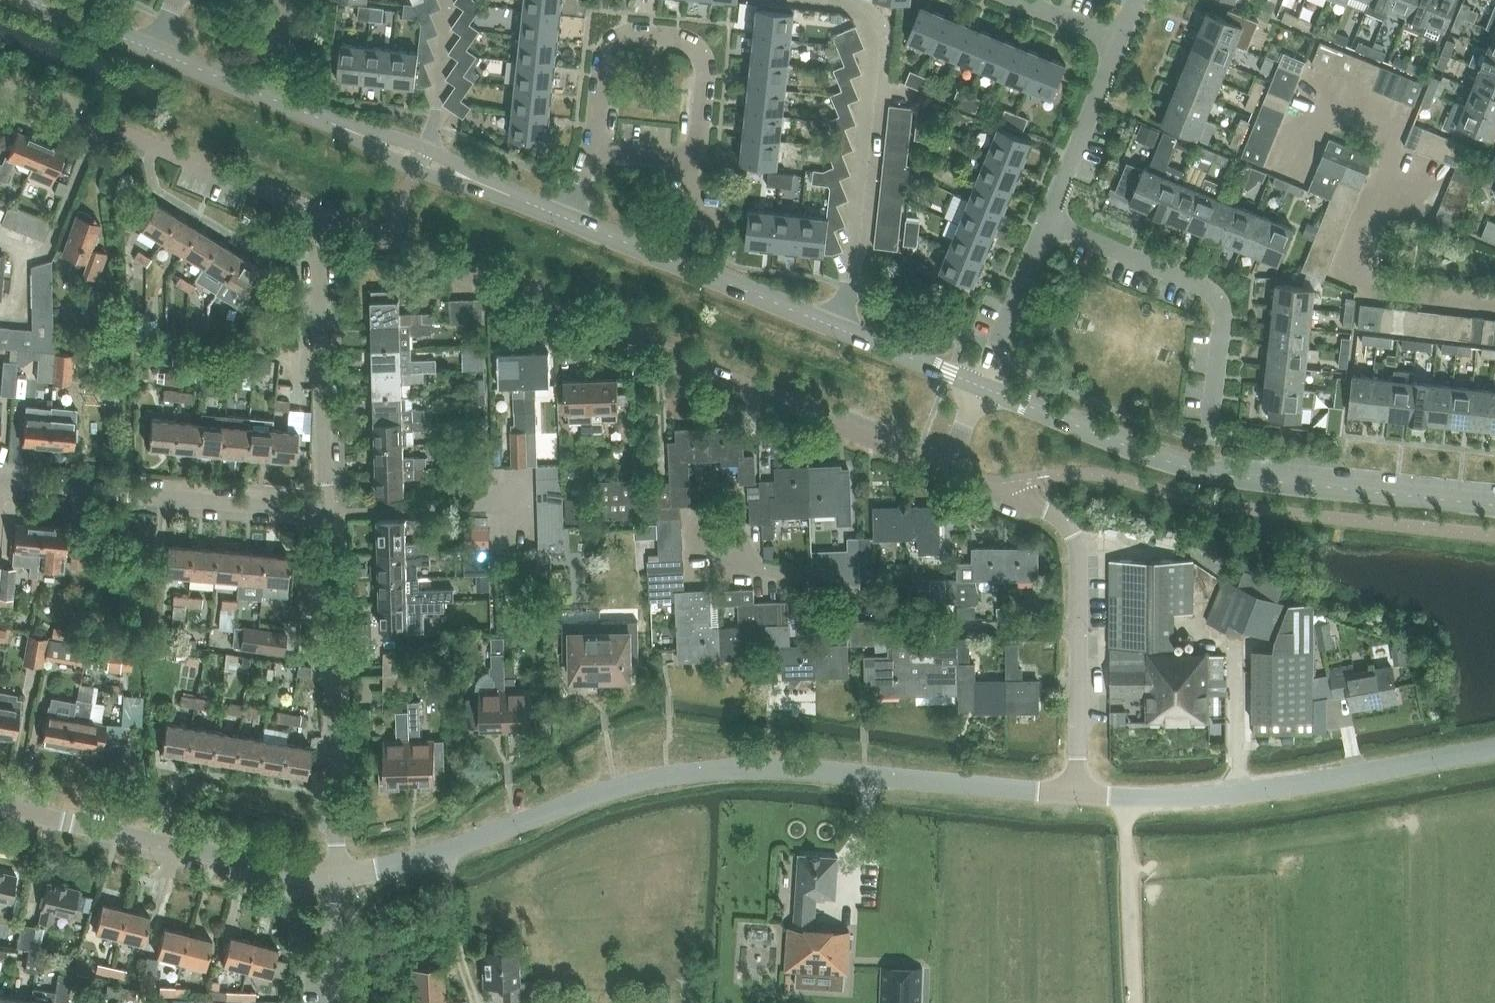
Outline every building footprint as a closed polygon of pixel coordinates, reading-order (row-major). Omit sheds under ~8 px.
[(425,1),(431,13),(442,9),(439,0),(425,0),(425,1)] [(462,35),(470,23),(482,6),(474,0),(472,0),(465,10),(452,28),(462,35)] [(465,10),(472,0),(456,0),(454,3),(465,10)] [(525,10),(560,14),(561,0),(526,0),(525,10)] [(1388,9),(1392,0),(1371,0),(1370,1),(1366,11),(1384,18),(1388,9)] [(1407,17),(1414,0),(1392,0),(1388,9),(1407,17)] [(1422,33),(1435,0),(1414,0),(1407,17),(1404,26),(1422,33)] [(1422,33),(1440,41),(1457,0),(1435,0),(1422,33)] [(419,20),(422,25),(428,38),(439,34),(431,13),(425,1),(414,5),(405,4),(403,18),(419,20)] [(1274,6),(1265,2),(1259,16),(1268,20),(1274,6)] [(1463,3),(1457,16),(1466,20),(1471,6),(1463,3)] [(1494,32),(1494,5),(1486,28),(1494,32)] [(358,20),(371,21),(373,7),(360,6),(358,20)] [(373,7),(371,21),(383,22),(384,9),(373,7)] [(909,39),(933,49),(946,17),(922,7),(909,39)] [(525,10),(523,36),(557,39),(560,14),(525,10)] [(759,10),(756,36),(790,39),(793,13),(759,10)] [(1207,12),(1200,31),(1237,46),(1244,27),(1207,12)] [(1282,20),(1295,26),(1299,17),(1285,12),(1282,20)] [(841,23),(842,14),(832,13),(831,22),(841,23)] [(1466,20),(1457,16),(1452,30),(1460,33),(1466,20)] [(933,49),(957,59),(970,27),(946,17),(933,49)] [(1299,17),(1295,26),(1309,31),(1313,23),(1299,17)] [(1337,28),(1343,31),(1346,22),(1340,20),(1337,28)] [(449,53),(459,61),(467,50),(478,34),(481,30),(470,23),(462,35),(449,53)] [(422,25),(419,53),(426,63),(436,59),(428,38),(422,25)] [(844,31),(848,40),(854,52),(865,47),(856,26),(844,31)] [(957,59),(980,68),(993,36),(970,27),(957,59)] [(1319,35),(1333,41),(1336,32),(1322,27),(1319,35)] [(1200,31),(1192,49),(1229,64),(1237,46),(1200,31)] [(1336,32),(1333,41),(1346,46),(1350,38),(1336,32)] [(523,36),(520,61),(554,65),(557,39),(523,36)] [(756,36),(753,61),(788,65),(790,39),(756,36)] [(980,68),(1004,78),(1017,46),(993,36),(980,68)] [(836,45),(845,65),(851,77),(862,73),(854,52),(848,40),(836,45)] [(1448,40),(1442,53),(1451,57),(1451,55),(1457,58),(1461,49),(1455,47),(1456,43),(1448,40)] [(1311,64),(1332,73),(1341,50),(1321,42),(1311,64)] [(1356,50),(1369,55),(1372,47),(1359,42),(1356,50)] [(338,79),(364,82),(368,47),(342,45),(338,79)] [(1004,78),(1027,87),(1040,55),(1017,46),(1004,78)] [(364,82),(389,85),(393,50),(368,47),(364,82)] [(1372,47),(1369,55),(1383,61),(1387,53),(1372,47)] [(1192,49),(1185,68),(1222,83),(1229,64),(1192,49)] [(389,85),(415,87),(419,53),(393,50),(389,85)] [(446,79),(456,86),(465,74),(477,57),(467,50),(459,61),(446,79)] [(1332,73),(1342,77),(1351,54),(1341,50),(1332,73)] [(1480,69),(1494,75),(1494,53),(1488,50),(1483,61),(1473,57),(1470,65),(1480,69)] [(419,53),(415,87),(422,88),(433,84),(426,63),(419,53)] [(1284,53),(1279,66),(1301,75),(1306,62),(1284,53)] [(1451,57),(1442,53),(1437,67),(1445,70),(1451,57)] [(1342,77),(1352,81),(1361,58),(1351,54),(1342,77)] [(1040,55),(1027,87),(1052,97),(1065,65),(1040,55)] [(1275,61),(1266,57),(1260,72),(1268,75),(1275,61)] [(1393,65),(1407,71),(1410,62),(1396,57),(1393,65)] [(1352,81),(1362,85),(1371,62),(1361,58),(1352,81)] [(520,61),(517,86),(551,90),(554,65),(520,61)] [(753,61),(750,86),(785,90),(788,65),(753,61)] [(1246,70),(1249,65),(1242,62),(1240,68),(1246,70)] [(1362,85),(1372,89),(1381,67),(1371,62),(1362,85)] [(1410,62),(1407,71),(1420,76),(1424,68),(1410,62)] [(834,70),(842,91),(849,103),(860,98),(851,77),(845,65),(834,70)] [(1279,66),(1269,91),(1291,99),(1301,75),(1279,66)] [(1372,89),(1382,93),(1391,71),(1381,67),(1372,89)] [(1185,68),(1177,86),(1214,101),(1222,83),(1185,68)] [(1473,87),(1494,96),(1494,75),(1480,69),(1473,87)] [(906,84),(915,87),(921,75),(911,71),(906,84)] [(1382,93),(1393,97),(1402,75),(1391,71),(1382,93)] [(456,86),(451,93),(462,101),(472,86),(475,81),(465,74),(456,86)] [(921,75),(915,87),(929,93),(933,80),(921,75)] [(1393,97),(1403,102),(1412,79),(1402,75),(1393,97)] [(1432,77),(1427,90),(1435,94),(1436,93),(1440,95),(1445,82),(1432,77)] [(1412,79),(1403,102),(1414,106),(1423,84),(1412,79)] [(1257,81),(1251,94),(1259,97),(1265,84),(1257,81)] [(514,110),(514,112),(549,115),(551,90),(517,86),(514,110)] [(750,86),(748,112),(782,115),(785,90),(750,86)] [(1177,86),(1170,105),(1207,120),(1214,101),(1177,86)] [(1465,106),(1494,118),(1494,96),(1473,87),(1465,106)] [(953,103),(964,107),(969,95),(958,90),(953,103)] [(1435,94),(1427,90),(1422,104),(1430,107),(1435,94)] [(831,96),(839,116),(846,128),(857,124),(849,103),(842,91),(831,96)] [(1269,91),(1263,104),(1285,113),(1291,99),(1269,91)] [(462,101),(451,93),(443,104),(464,118),(471,107),(462,101)] [(1259,97),(1251,94),(1245,108),(1254,112),(1259,97)] [(969,95),(964,107),(976,112),(981,99),(969,95)] [(1465,106),(1454,101),(1448,115),(1447,115),(1441,129),(1448,132),(1449,130),(1465,136),(1468,129),(1493,139),(1494,135),(1494,118),(1465,106)] [(1263,104),(1258,117),(1280,126),(1285,113),(1263,104)] [(1207,120),(1170,105),(1162,124),(1199,139),(1208,143),(1215,123),(1207,120)] [(906,175),(907,164),(913,108),(890,106),(874,247),(898,250),(904,189),(906,175)] [(1000,122),(1011,127),(1017,114),(1006,109),(1000,122)] [(549,115),(514,112),(511,138),(546,142),(549,115)] [(748,112),(745,137),(779,141),(782,115),(748,112)] [(1017,114),(1011,127),(1023,132),(1029,119),(1017,114)] [(918,115),(917,125),(930,127),(931,116),(918,115)] [(828,121),(837,141),(843,154),(854,149),(846,128),(839,116),(828,121)] [(1258,117),(1253,131),(1274,139),(1280,126),(1258,117)] [(1242,118),(1236,131),(1245,135),(1250,121),(1242,118)] [(1135,140),(1152,147),(1159,131),(1142,124),(1135,140)] [(1404,146),(1417,151),(1426,129),(1413,124),(1404,146)] [(930,127),(917,125),(915,139),(928,141),(930,127)] [(1000,129),(990,153),(1021,166),(1031,142),(1000,129)] [(1417,151),(1430,156),(1439,134),(1426,129),(1417,151)] [(1165,131),(1157,149),(1172,155),(1175,146),(1175,145),(1178,137),(1165,131)] [(1245,135),(1236,131),(1230,145),(1239,149),(1245,135)] [(1274,139),(1253,131),(1242,156),(1264,165),(1274,139)] [(6,159),(14,162),(30,169),(41,142),(18,132),(7,157),(6,159)] [(1430,156),(1443,162),(1452,140),(1439,134),(1430,156)] [(779,141),(745,137),(742,163),(777,167),(779,141)] [(1178,137),(1175,145),(1175,146),(1189,151),(1192,142),(1178,137)] [(1329,139),(1313,179),(1335,189),(1339,178),(1348,158),(1352,148),(1329,139)] [(1456,167),(1452,178),(1475,187),(1479,177),(1458,168),(1467,146),(1452,140),(1443,162),(1456,167)] [(826,146),(834,167),(841,179),(851,175),(843,154),(837,141),(826,146)] [(41,142),(30,169),(28,175),(51,185),(65,151),(41,142)] [(1199,155),(1202,157),(1198,167),(1190,164),(1182,183),(1167,219),(1186,226),(1200,190),(1199,190),(1208,171),(1207,171),(1211,160),(1212,161),(1215,152),(1202,147),(1199,155)] [(1374,157),(1352,148),(1348,158),(1370,167),(1374,157)] [(1229,158),(1215,152),(1212,161),(1226,166),(1229,158)] [(990,153),(980,177),(1012,189),(1021,166),(990,153)] [(14,162),(6,159),(7,157),(5,156),(2,164),(0,164),(0,180),(6,183),(14,162)] [(1494,190),(1494,156),(1483,185),(1494,189),(1494,190)] [(1348,158),(1339,178),(1362,188),(1370,167),(1348,158)] [(1231,168),(1249,175),(1252,167),(1234,160),(1231,168)] [(921,166),(907,164),(906,175),(919,177),(921,166)] [(1149,211),(1163,175),(1144,168),(1143,170),(1127,164),(1117,191),(1132,197),(1129,203),(1149,211)] [(1167,219),(1182,183),(1186,173),(1167,166),(1163,175),(1149,211),(1167,219)] [(812,183),(830,188),(838,204),(849,200),(841,179),(834,167),(823,171),(814,170),(812,183)] [(1252,167),(1249,175),(1263,181),(1267,173),(1252,167)] [(769,172),(768,186),(792,188),(793,175),(769,172)] [(918,191),(919,177),(906,175),(904,189),(918,191)] [(980,177),(970,200),(1002,213),(1012,189),(980,177)] [(1273,185),(1287,191),(1290,183),(1276,177),(1273,185)] [(1186,226),(1204,234),(1219,198),(1224,185),(1205,178),(1200,190),(1186,226)] [(1339,178),(1335,189),(1357,198),(1362,188),(1339,178)] [(1452,178),(1447,188),(1471,197),(1475,187),(1452,178)] [(1309,190),(1331,199),(1335,189),(1313,179),(1309,190)] [(54,192),(62,195),(67,183),(58,180),(54,192)] [(1290,183),(1287,191),(1300,196),(1303,188),(1290,183)] [(830,188),(828,219),(835,230),(846,225),(838,204),(830,188)] [(1447,188),(1444,198),(1467,207),(1471,197),(1447,188)] [(1335,189),(1331,199),(1353,208),(1357,198),(1335,189)] [(1204,234),(1223,241),(1237,205),(1219,198),(1204,234)] [(1444,198),(1439,208),(1462,217),(1467,207),(1444,198)] [(1331,199),(1327,208),(1350,218),(1353,208),(1331,199)] [(970,200),(961,224),(993,237),(1002,213),(970,200)] [(140,229),(161,242),(177,217),(155,204),(140,229)] [(1,224),(23,233),(30,213),(9,205),(1,224)] [(1223,241),(1241,249),(1256,213),(1237,205),(1223,241)] [(73,222),(61,254),(74,258),(69,269),(98,280),(107,253),(92,247),(101,222),(92,219),(91,215),(88,212),(85,210),(81,209),(78,208),(73,222)] [(1327,208),(1323,219),(1345,228),(1350,218),(1327,208)] [(1462,217),(1439,208),(1435,219),(1458,228),(1462,217)] [(747,245),(773,248),(777,214),(751,211),(747,245)] [(23,233),(33,237),(41,217),(30,213),(23,233)] [(1241,249),(1260,256),(1274,220),(1256,213),(1241,249)] [(773,248),(799,251),(803,216),(777,214),(773,248)] [(799,251),(825,254),(828,219),(803,216),(799,251)] [(41,217),(33,237),(44,241),(52,222),(41,217)] [(161,242),(182,255),(197,230),(177,217),(161,242)] [(828,219),(825,254),(832,255),(843,250),(835,230),(828,219)] [(1320,227),(1319,230),(1341,238),(1345,228),(1323,219),(1320,227)] [(907,220),(905,231),(919,232),(920,222),(907,220)] [(1274,220),(1260,256),(1279,264),(1293,228),(1274,220)] [(1493,242),(1494,238),(1494,223),(1489,220),(1482,238),(1493,242)] [(1309,223),(1303,237),(1314,241),(1315,239),(1319,230),(1320,227),(1309,223)] [(961,224),(951,247),(983,260),(993,237),(961,224)] [(182,255),(202,267),(218,242),(197,230),(182,255)] [(1319,230),(1315,239),(1337,248),(1341,238),(1319,230)] [(919,232),(905,231),(904,242),(918,243),(919,232)] [(1314,241),(1311,249),(1333,258),(1337,248),(1315,239),(1314,241)] [(202,267),(223,280),(238,255),(218,242),(202,267)] [(983,260),(951,247),(941,271),(973,285),(983,260)] [(1311,249),(1307,260),(1329,269),(1333,258),(1311,249)] [(133,259),(143,265),(148,257),(138,251),(133,259)] [(238,255),(223,280),(244,293),(252,280),(258,270),(260,268),(238,255)] [(1329,269),(1307,260),(1302,271),(1325,279),(1329,269)] [(31,267),(32,308),(52,308),(51,261),(31,267)] [(258,270),(252,280),(258,284),(260,285),(264,288),(270,277),(265,274),(258,270)] [(175,284),(187,292),(191,284),(180,276),(175,284)] [(1276,284),(1274,305),(1312,309),(1315,288),(1276,284)] [(372,289),(373,325),(401,325),(401,324),(432,324),(435,323),(435,313),(401,314),(400,289),(372,289)] [(88,290),(85,317),(101,319),(100,325),(109,326),(111,307),(102,306),(103,291),(88,290)] [(1347,298),(1345,312),(1354,313),(1356,299),(1347,298)] [(463,324),(462,299),(450,300),(451,324),(463,324)] [(474,299),(462,299),(463,324),(475,324),(474,299)] [(1358,328),(1381,330),(1384,307),(1361,304),(1358,328)] [(1274,305),(1272,325),(1310,329),(1312,309),(1274,305)] [(1381,330),(1392,332),(1395,308),(1384,307),(1381,330)] [(32,308),(32,330),(33,331),(53,330),(52,308),(32,308)] [(1392,332),(1403,333),(1406,309),(1395,308),(1392,332)] [(1403,333),(1414,334),(1417,310),(1406,309),(1403,333)] [(1414,334),(1436,337),(1439,313),(1417,310),(1414,334)] [(1354,313),(1345,312),(1344,327),(1352,328),(1354,313)] [(1436,337),(1448,338),(1450,314),(1439,313),(1436,337)] [(1448,338),(1459,339),(1462,315),(1450,314),(1448,338)] [(1459,339),(1470,340),(1473,317),(1462,315),(1459,339)] [(247,339),(261,343),(268,321),(253,317),(247,339)] [(1470,340),(1480,341),(1483,318),(1473,317),(1470,340)] [(1492,343),(1494,320),(1494,319),(1483,318),(1480,341),(1492,343)] [(155,319),(142,319),(142,340),(155,340),(155,319)] [(373,325),(373,349),(411,348),(411,335),(423,334),(431,334),(432,324),(401,324),(401,325),(373,325)] [(1272,325),(1270,344),(1308,349),(1310,329),(1272,325)] [(7,349),(8,328),(0,328),(0,348),(7,349)] [(37,351),(39,352),(55,353),(55,344),(53,344),(53,330),(33,331),(32,330),(8,328),(7,349),(10,349),(37,351)] [(1363,344),(1376,345),(1377,336),(1364,335),(1363,344)] [(205,339),(195,336),(191,349),(201,352),(205,339)] [(1377,336),(1376,345),(1392,347),(1393,338),(1377,336)] [(1342,337),(1341,352),(1350,353),(1351,338),(1342,337)] [(1402,348),(1416,350),(1417,341),(1403,339),(1402,348)] [(1417,341),(1416,350),(1431,351),(1432,342),(1417,341)] [(1270,344),(1268,364),(1306,368),(1308,349),(1270,344)] [(1442,353),(1456,354),(1457,345),(1443,344),(1442,353)] [(1457,345),(1456,354),(1471,355),(1472,347),(1457,345)] [(470,365),(485,364),(484,347),(469,347),(470,365)] [(411,348),(373,349),(374,373),(402,373),(402,372),(424,371),(424,361),(412,362),(411,348)] [(1494,358),(1494,349),(1483,348),(1482,357),(1494,358)] [(37,351),(10,349),(9,362),(3,361),(1,396),(14,397),(17,365),(25,365),(25,359),(36,361),(37,351)] [(55,353),(39,352),(36,381),(52,382),(52,383),(53,383),(55,353)] [(1350,353),(1341,352),(1339,367),(1348,368),(1350,353)] [(55,353),(53,383),(70,385),(73,355),(55,353)] [(525,387),(524,353),(498,354),(499,388),(513,387),(515,424),(511,424),(511,431),(526,430),(525,387)] [(549,353),(524,353),(525,387),(526,430),(537,430),(536,386),(550,386),(549,353)] [(1394,365),(1395,356),(1387,355),(1386,364),(1394,365)] [(179,358),(178,367),(205,370),(206,361),(179,358)] [(254,359),(253,371),(270,372),(271,360),(254,359)] [(1268,364),(1265,384),(1304,388),(1306,368),(1268,364)] [(236,372),(235,388),(242,389),(242,388),(251,389),(253,368),(244,368),(244,373),(236,372)] [(202,395),(213,396),(215,396),(215,395),(217,372),(204,371),(202,395)] [(402,372),(402,373),(411,373),(412,383),(424,382),(424,371),(402,372)] [(177,373),(168,372),(167,383),(177,384),(177,373)] [(374,373),(375,397),(403,396),(402,373),(374,373)] [(1349,414),(1369,416),(1374,377),(1353,374),(1349,414)] [(1338,377),(1336,391),(1345,392),(1347,378),(1338,377)] [(1369,416),(1389,418),(1393,379),(1374,377),(1369,416)] [(474,392),(485,391),(485,378),(473,378),(474,392)] [(617,378),(591,379),(593,412),(592,412),(593,435),(594,435),(604,434),(604,422),(612,422),(619,422),(618,413),(630,412),(629,394),(618,395),(617,378)] [(591,379),(566,380),(567,413),(569,413),(569,424),(582,423),(582,435),(593,435),(592,412),(593,412),(591,379)] [(1389,418),(1409,420),(1413,381),(1393,379),(1389,418)] [(1409,420),(1429,422),(1433,383),(1413,381),(1409,420)] [(114,384),(102,382),(101,397),(113,398),(114,384)] [(1429,422),(1448,425),(1453,385),(1433,383),(1429,422)] [(1304,388),(1265,384),(1263,404),(1269,405),(1268,420),(1301,424),(1303,409),(1302,409),(1302,406),(1314,407),(1316,389),(1304,388)] [(1448,425),(1468,427),(1473,387),(1453,385),(1448,425)] [(1468,427),(1488,429),(1492,389),(1473,387),(1468,427)] [(163,400),(177,401),(178,392),(164,390),(163,400)] [(1345,392),(1336,391),(1335,406),(1344,407),(1345,392)] [(178,392),(177,401),(192,402),(194,393),(178,392)] [(472,405),(485,404),(485,393),(472,394),(472,405)] [(375,397),(375,421),(404,420),(413,420),(425,419),(425,409),(413,410),(412,396),(403,396),(375,397)] [(289,411),(289,409),(290,401),(273,400),(272,410),(289,411)] [(22,445),(48,447),(51,407),(26,405),(22,445)] [(51,407),(48,447),(73,450),(76,409),(51,407)] [(289,409),(289,411),(287,427),(289,428),(288,431),(272,429),(270,458),(295,461),(297,432),(302,432),(302,439),(310,439),(311,428),(309,428),(310,411),(289,409)] [(197,452),(222,454),(223,440),(224,425),(225,416),(201,414),(200,423),(197,452)] [(222,454),(246,456),(248,427),(249,418),(225,416),(224,425),(223,440),(222,454)] [(148,448),(173,450),(176,421),(151,419),(148,448)] [(376,445),(404,444),(415,444),(415,431),(426,430),(425,419),(413,420),(404,420),(375,421),(376,445)] [(173,450),(197,452),(200,423),(176,421),(173,450)] [(742,426),(709,428),(711,460),(721,460),(722,465),(737,464),(738,484),(756,483),(755,481),(754,456),(740,457),(739,436),(743,436),(742,426)] [(246,456),(270,458),(272,429),(248,427),(246,456)] [(669,442),(670,481),(656,483),(657,517),(681,516),(680,505),(690,505),(688,463),(688,461),(711,460),(709,428),(677,430),(677,441),(669,442)] [(527,464),(526,430),(510,431),(512,465),(527,464)] [(376,445),(377,469),(405,468),(414,468),(427,468),(427,457),(414,458),(405,458),(404,444),(376,445)] [(537,464),(537,478),(564,478),(563,464),(537,464)] [(841,466),(808,467),(810,499),(810,516),(837,515),(837,523),(853,522),(850,466),(841,466)] [(776,468),(777,480),(778,500),(773,500),(774,517),(810,516),(810,499),(808,467),(776,468)] [(405,468),(377,469),(377,494),(405,493),(405,479),(427,478),(427,468),(414,468),(405,468)] [(469,468),(470,492),(486,492),(485,468),(469,468)] [(537,478),(538,491),(564,490),(564,478),(537,478)] [(598,481),(599,509),(599,518),(640,517),(640,480),(598,481)] [(777,480),(760,481),(761,486),(761,499),(762,523),(774,522),(774,517),(773,500),(778,500),(777,480)] [(761,486),(749,487),(749,500),(750,500),(761,499),(761,486)] [(538,491),(538,503),(564,502),(564,490),(538,491)] [(566,499),(566,521),(582,521),(582,498),(566,499)] [(761,499),(750,500),(751,523),(761,523),(762,523),(761,499)] [(538,503),(538,515),(564,515),(564,502),(538,503)] [(875,540),(907,540),(907,507),(875,508),(875,540)] [(907,507),(907,540),(917,539),(918,553),(940,552),(939,507),(907,507)] [(538,515),(538,527),(564,527),(564,515),(538,515)] [(657,517),(658,528),(681,527),(681,516),(657,517)] [(378,520),(379,554),(407,553),(429,553),(429,543),(407,543),(406,519),(378,520)] [(16,524),(13,552),(12,563),(29,564),(28,574),(38,574),(38,565),(40,554),(39,554),(41,526),(16,524)] [(67,528),(41,526),(39,554),(40,554),(38,567),(63,569),(64,556),(67,528)] [(469,548),(478,548),(489,548),(489,527),(469,527),(469,548)] [(538,527),(539,540),(565,540),(564,527),(538,527)] [(658,528),(659,539),(682,538),(681,527),(658,528)] [(860,561),(859,537),(836,538),(836,541),(826,541),(826,560),(837,560),(837,562),(860,561)] [(870,537),(859,537),(860,561),(871,561),(870,537)] [(659,539),(659,550),(682,549),(682,538),(659,539)] [(565,540),(539,540),(539,553),(539,570),(551,569),(551,553),(565,552),(565,540)] [(771,545),(763,546),(764,559),(772,559),(771,545)] [(165,575),(190,577),(192,548),(167,546),(165,575)] [(190,577),(214,579),(216,550),(192,548),(190,577)] [(489,548),(478,548),(479,574),(490,573),(489,548)] [(648,560),(648,561),(683,559),(682,549),(659,550),(660,560),(648,560)] [(957,578),(958,602),(978,602),(978,580),(1005,580),(1005,549),(973,549),(973,563),(959,563),(959,578),(957,578)] [(1038,549),(1005,549),(1005,580),(1038,580),(1038,549)] [(214,579),(238,581),(240,552),(216,550),(214,579)] [(82,566),(82,553),(71,552),(70,565),(82,566)] [(263,569),(264,554),(240,552),(238,581),(236,597),(261,599),(262,593),(262,583),(263,569)] [(379,554),(379,579),(408,578),(408,573),(417,572),(417,564),(430,564),(429,553),(407,553),(379,554)] [(289,556),(264,554),(263,569),(262,583),(262,593),(286,595),(287,585),(288,571),(289,556)] [(648,561),(648,572),(683,570),(683,559),(648,561)] [(1177,649),(1177,613),(1193,613),(1193,560),(1110,560),(1110,651),(1110,696),(1146,696),(1146,721),(1209,722),(1209,678),(1226,678),(1226,655),(1210,655),(1210,651),(1192,651),(1192,650),(1177,649)] [(812,563),(812,573),(836,580),(836,562),(812,563)] [(8,568),(0,568),(0,573),(0,605),(13,606),(13,599),(16,569),(8,568)] [(680,661),(720,659),(719,628),(711,628),(709,591),(684,592),(683,570),(648,572),(650,602),(677,600),(680,661)] [(380,602),(451,600),(454,600),(454,590),(419,591),(418,576),(417,576),(417,572),(408,573),(408,578),(379,579),(380,602)] [(947,602),(958,602),(957,578),(947,578),(947,602)] [(1224,580),(1207,622),(1242,637),(1245,628),(1274,640),(1272,650),(1253,650),(1253,722),(1253,734),(1295,734),(1313,734),(1313,722),(1313,700),(1313,691),(1313,677),(1313,671),(1313,650),(1313,622),(1313,617),(1313,615),(1313,606),(1290,604),(1276,599),(1237,584),(1224,579),(1224,580)] [(536,599),(549,599),(548,583),(536,583),(536,599)] [(739,602),(754,601),(754,588),(724,589),(717,595),(717,606),(739,605),(739,602)] [(174,596),(173,606),(185,607),(187,607),(188,597),(174,596)] [(202,608),(203,598),(188,597),(187,607),(202,608)] [(478,602),(478,611),(478,620),(475,620),(475,627),(489,627),(489,599),(478,599),(478,602)] [(236,610),(237,601),(222,600),(221,609),(236,610)] [(452,610),(451,600),(380,602),(381,627),(409,626),(419,626),(419,617),(428,617),(428,612),(452,610)] [(752,636),(767,636),(765,601),(754,601),(739,602),(739,605),(740,627),(719,628),(720,659),(753,657),(752,636)] [(765,601),(767,636),(768,663),(783,662),(784,678),(816,676),(814,644),(790,645),(789,623),(778,623),(777,601),(765,601)] [(171,634),(183,634),(185,607),(173,606),(171,634)] [(957,619),(975,619),(975,607),(957,607),(957,619)] [(601,609),(562,610),(562,620),(562,657),(570,657),(570,681),(603,681),(601,620),(601,609)] [(1324,613),(1313,615),(1313,617),(1313,622),(1319,649),(1332,646),(1327,621),(1325,621),(1324,613)] [(638,620),(601,620),(603,681),(633,681),(633,657),(639,657),(638,620)] [(862,645),(862,621),(851,622),(852,645),(862,645)] [(873,621),(862,621),(862,645),(874,644),(873,621)] [(910,631),(910,621),(898,622),(899,632),(910,631)] [(52,637),(65,638),(66,629),(53,627),(52,637)] [(440,635),(439,627),(430,627),(430,635),(440,635)] [(285,634),(258,630),(258,634),(256,650),(283,654),(285,634)] [(258,634),(242,632),(240,647),(256,650),(258,634)] [(44,656),(47,637),(28,634),(23,662),(42,665),(44,656)] [(75,642),(47,637),(44,656),(72,661),(75,642)] [(184,638),(184,647),(195,648),(195,639),(184,638)] [(481,700),(469,700),(470,724),(472,726),(482,726),(482,729),(507,728),(505,690),(506,690),(505,678),(505,666),(505,660),(505,653),(504,638),(491,638),(492,666),(490,668),(490,672),(490,675),(493,677),(493,681),(495,681),(495,691),(481,692),(481,700)] [(947,663),(959,664),(958,639),(947,640),(947,663)] [(958,639),(959,664),(969,665),(969,639),(958,639)] [(83,666),(130,669),(132,645),(86,642),(83,666)] [(847,643),(814,644),(816,676),(848,675),(847,643)] [(911,694),(911,662),(910,645),(887,645),(887,655),(862,655),(863,682),(879,682),(879,695),(911,694)] [(1006,645),(1006,680),(1006,712),(1039,711),(1038,681),(1023,681),(1023,669),(1017,669),(1017,645),(1006,645)] [(1391,649),(1394,665),(1411,662),(1408,646),(1391,649)] [(384,653),(384,664),(408,664),(407,654),(384,653)] [(243,655),(242,666),(249,667),(250,656),(243,655)] [(515,660),(505,660),(505,666),(505,678),(515,678),(515,660)] [(943,661),(911,662),(911,694),(944,693),(943,661)] [(310,675),(310,666),(299,664),(297,673),(310,675)] [(384,664),(384,675),(408,675),(408,664),(384,664)] [(1335,699),(1349,696),(1352,710),(1398,701),(1391,665),(1355,671),(1354,664),(1329,668),(1335,699)] [(408,675),(384,675),(384,690),(408,690),(408,675)] [(200,677),(196,698),(195,698),(193,707),(209,710),(210,700),(215,679),(200,677)] [(515,678),(505,678),(506,690),(505,690),(507,728),(517,728),(531,728),(530,689),(515,690),(515,678)] [(1006,712),(1006,680),(974,680),(974,712),(1006,712)] [(76,699),(92,702),(95,688),(93,687),(81,684),(77,699),(76,699)] [(228,713),(242,716),(244,706),(245,698),(247,686),(233,684),(228,713)] [(3,739),(7,736),(15,737),(20,710),(22,700),(16,699),(16,695),(0,692),(0,739),(3,739)] [(187,706),(193,707),(195,698),(181,695),(179,705),(187,706)] [(52,748),(67,751),(73,718),(76,699),(64,697),(64,701),(61,716),(47,714),(45,728),(42,742),(50,743),(52,748)] [(244,706),(242,716),(257,718),(259,709),(254,708),(255,700),(245,698),(244,706)] [(92,702),(76,699),(73,718),(67,751),(80,753),(83,749),(96,751),(96,750),(122,755),(127,725),(108,722),(108,725),(89,721),(92,702)] [(435,737),(420,738),(419,732),(418,701),(408,701),(408,710),(408,718),(409,718),(410,755),(411,785),(422,784),(422,788),(447,787),(445,739),(436,740),(435,737)] [(370,716),(370,708),(358,708),(359,717),(370,716)] [(411,785),(410,755),(409,718),(408,718),(408,710),(395,710),(395,742),(385,742),(386,756),(387,777),(380,777),(380,790),(400,789),(400,785),(411,785)] [(276,721),(289,724),(290,714),(278,712),(276,721)] [(290,714),(289,724),(304,726),(306,717),(290,714)] [(173,753),(186,756),(188,741),(191,726),(166,722),(161,751),(161,755),(172,757),(173,753)] [(197,757),(210,760),(212,745),(215,731),(191,726),(188,741),(186,756),(185,759),(196,761),(197,757)] [(221,762),(234,764),(236,750),(239,735),(215,731),(212,745),(210,760),(209,763),(220,765),(221,762)] [(246,766),(257,768),(260,754),(262,739),(239,735),(236,750),(234,764),(233,767),(245,769),(246,766)] [(269,770),(281,772),(284,758),(286,743),(262,739),(260,754),(257,768),(257,772),(268,773),(269,770)] [(284,758),(281,772),(281,776),(292,778),(293,774),(306,776),(308,762),(311,747),(286,743),(284,758)] [(448,763),(456,763),(455,746),(448,746),(448,763)] [(850,932),(833,931),(837,895),(835,895),(838,858),(799,855),(797,893),(793,892),(791,928),(788,969),(847,973),(850,932)] [(10,904),(13,889),(16,876),(0,872),(0,901),(10,904)] [(72,918),(72,916),(78,890),(47,883),(39,921),(52,925),(54,914),(72,918)] [(92,897),(79,894),(76,907),(89,910),(92,897)] [(95,931),(119,938),(126,910),(102,904),(95,931)] [(126,910),(119,938),(142,945),(150,916),(126,910)] [(26,949),(26,948),(31,925),(21,923),(15,947),(26,949)] [(26,948),(29,949),(36,950),(40,927),(31,925),(26,948)] [(157,956),(181,962),(188,934),(164,928),(157,956)] [(188,934),(181,962),(204,968),(212,940),(188,934)] [(223,964),(247,971),(254,943),(230,937),(223,964)] [(254,943),(247,971),(271,977),(278,949),(254,943)] [(36,950),(29,949),(27,960),(38,962),(40,951),(36,950)] [(530,982),(518,982),(516,951),(483,953),(484,985),(504,984),(504,1001),(530,1000),(530,982)] [(95,974),(109,977),(111,967),(98,964),(95,974)] [(923,968),(882,966),(881,1002),(921,1002),(923,968)] [(111,967),(109,977),(126,981),(128,971),(111,967)] [(445,1002),(443,967),(409,969),(410,1002),(468,1002),(468,1000),(445,1002)] [(145,971),(138,992),(149,994),(151,994),(156,974),(145,971)] [(31,1002),(67,1002),(72,976),(59,974),(55,992),(33,989),(32,995),(31,998),(30,1001),(31,1001),(31,1002)] [(210,982),(209,990),(218,991),(219,982),(210,982)] [(108,985),(106,995),(121,997),(122,988),(108,985)] [(160,996),(173,997),(173,987),(160,987),(160,996)] [(173,987),(173,997),(189,998),(190,988),(173,987)] [(136,990),(122,988),(121,997),(135,999),(136,990)] [(208,999),(239,1002),(240,992),(226,991),(218,991),(209,990),(208,999)] [(239,1002),(250,1002),(256,1002),(256,993),(240,992),(239,1002)]
